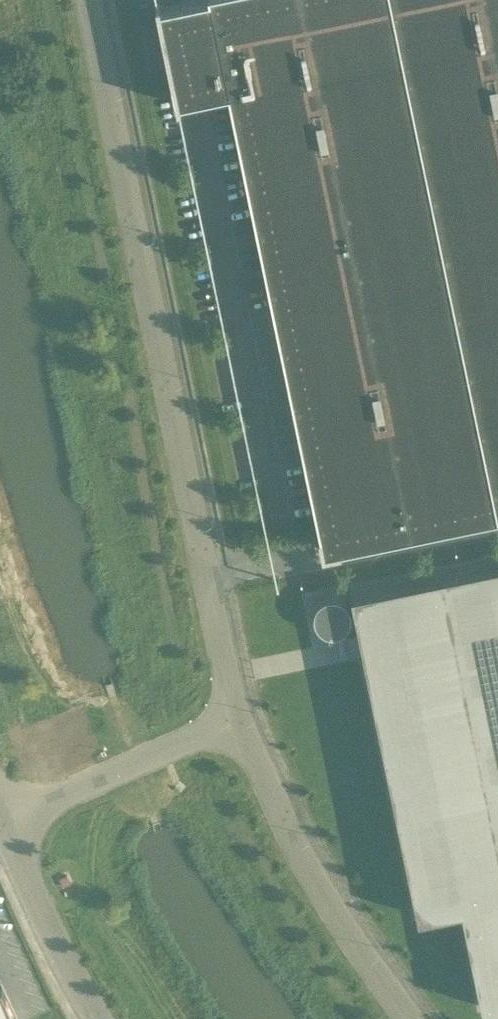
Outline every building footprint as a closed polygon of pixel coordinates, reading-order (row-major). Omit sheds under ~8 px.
[(225,72),(320,529),(318,530),(322,549),(341,545),(340,543),(497,511),(497,0),(210,0),(212,9),(193,13),(205,76),(225,72)] [(483,1007),(497,1004),(497,560),(350,591),(359,632),(334,637),(339,658),(363,653),(418,916),(462,907),(483,1007)] [(1,983),(0,984),(0,1018),(17,1018),(1,983)]
